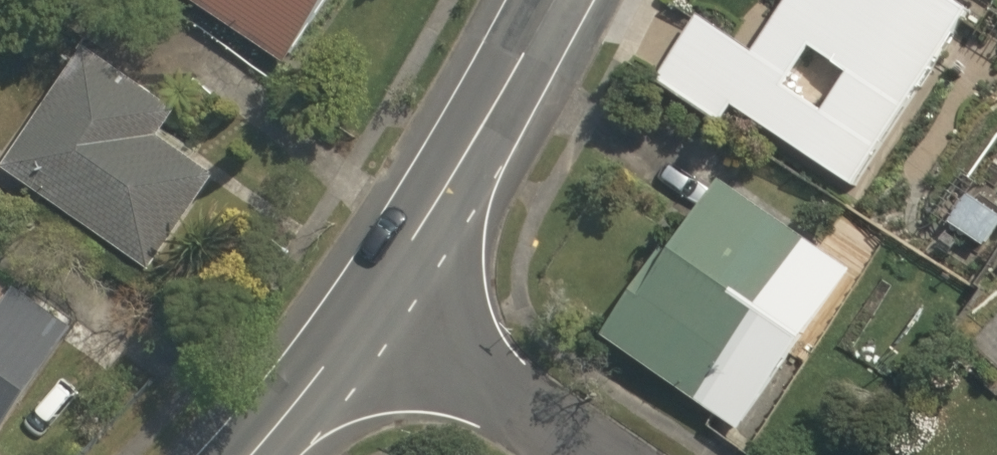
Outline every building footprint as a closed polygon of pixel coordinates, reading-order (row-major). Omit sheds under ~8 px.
[(295,66),(339,0),(196,0),(295,66)] [(972,0),(802,0),(768,54),(710,17),(666,87),(717,120),(729,100),(856,182),(972,0)] [(195,113),(109,50),(20,173),(158,273),(225,180),(174,143),(195,113)] [(746,156),(618,337),(729,415),(857,234),(746,156)] [(0,314),(0,454),(91,330),(29,284),(5,317),(0,314)]
